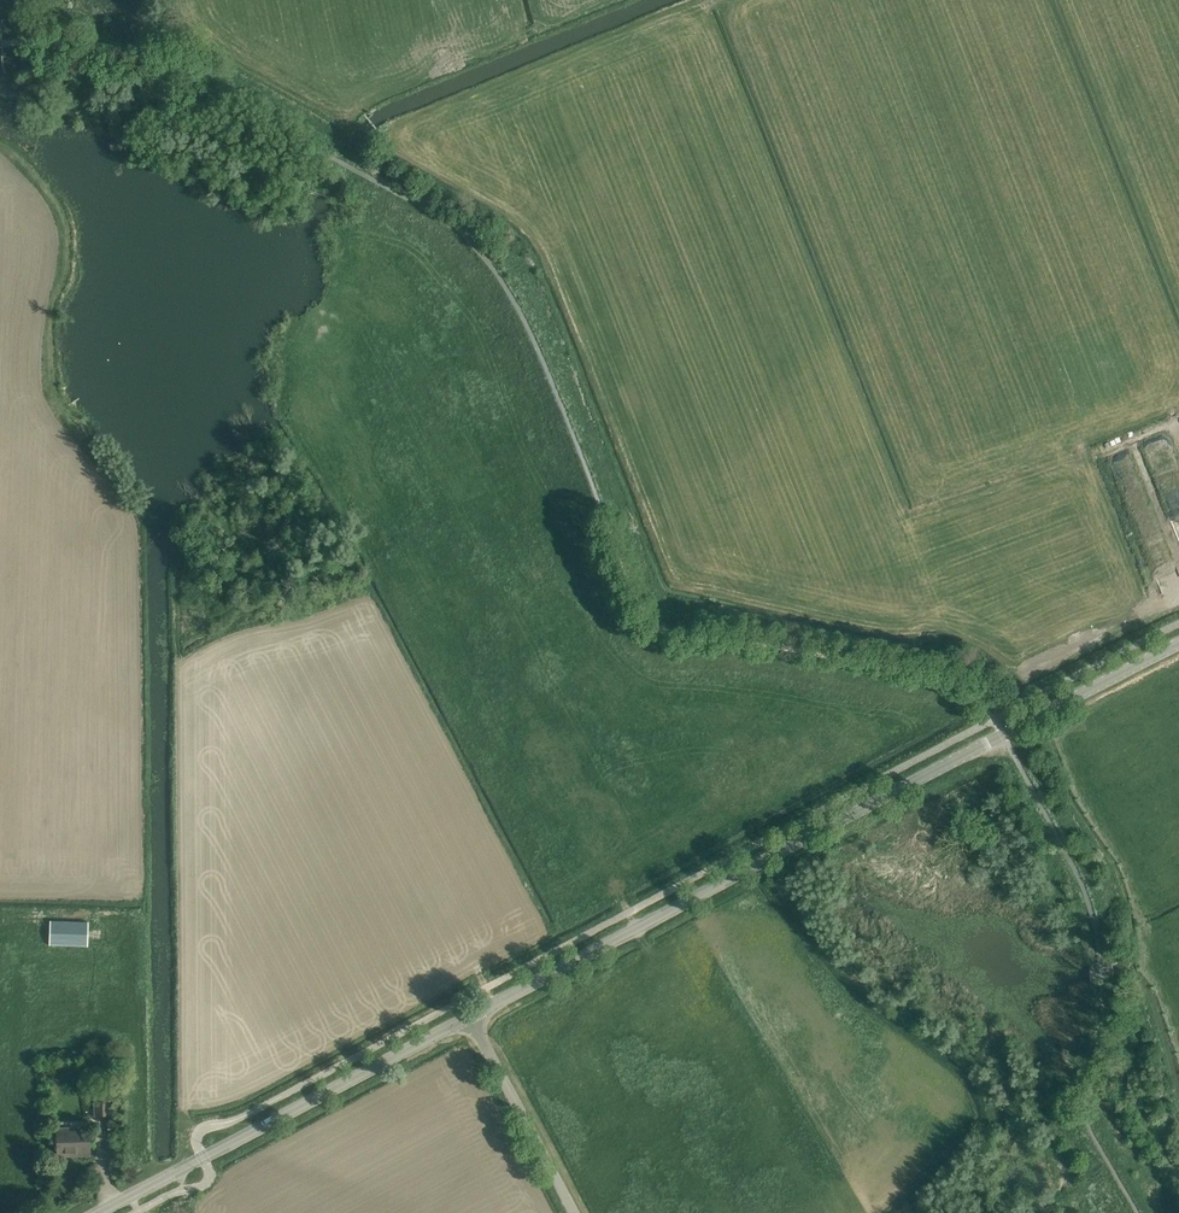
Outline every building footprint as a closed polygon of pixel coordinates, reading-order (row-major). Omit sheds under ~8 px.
[(89,923),(49,922),(49,947),(89,948),(89,923)] [(105,1095),(95,1095),(95,1119),(105,1119),(105,1095)] [(57,1126),(57,1150),(58,1157),(64,1156),(64,1154),(90,1154),(89,1125),(57,1126)]
